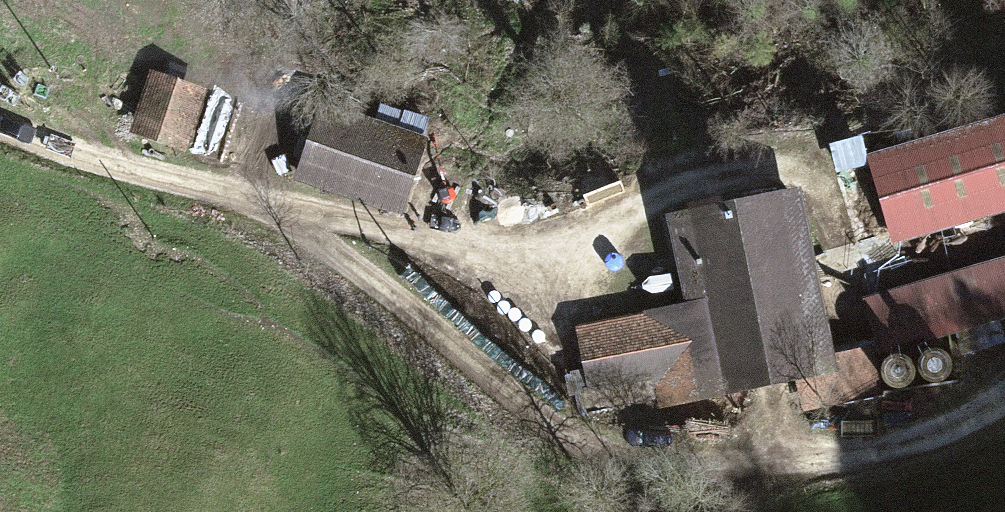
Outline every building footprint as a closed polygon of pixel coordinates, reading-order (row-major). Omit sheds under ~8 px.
[(152,79),(132,141),(186,158),(207,96),(152,79)] [(429,143),(324,108),(298,187),(403,222),(429,143)] [(867,166),(893,252),(1004,220),(1004,125),(867,166)] [(833,375),(800,220),(682,246),(701,334),(593,357),(607,423),(833,375)] [(843,306),(858,357),(1004,317),(1004,261),(843,306)] [(889,392),(890,392),(897,392),(903,390),(908,386),(911,380),(911,372),(909,366),(904,361),(899,358),(892,358),(885,360),(880,364),(878,370),(877,376),(879,383),(883,388),(889,392)]
